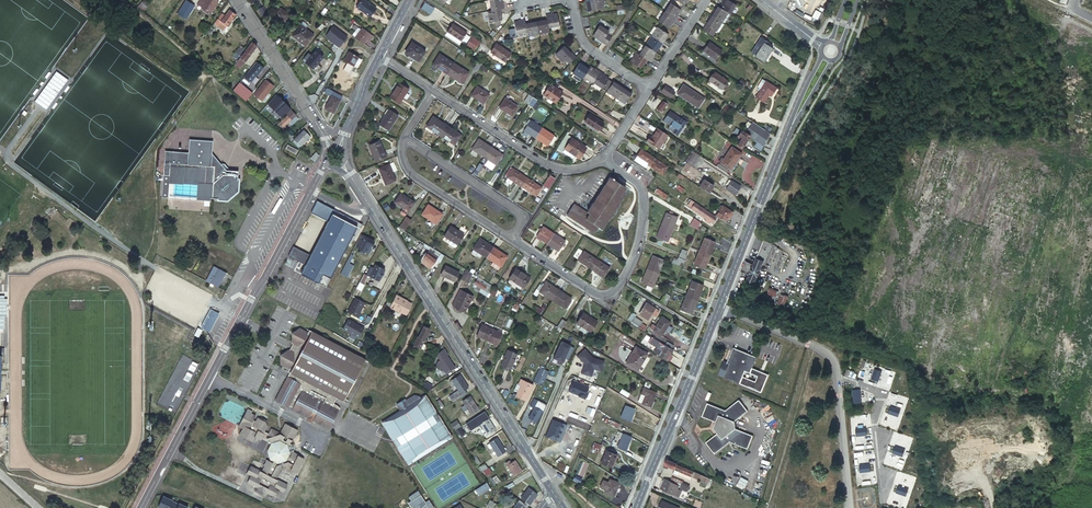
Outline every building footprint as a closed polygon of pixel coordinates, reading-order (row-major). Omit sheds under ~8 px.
[(138,5),(143,10),(147,5),(143,0),(138,5)] [(198,5),(211,14),(221,0),(202,0),(198,5)] [(357,7),(365,13),(364,14),(370,18),(376,9),(368,3),(368,2),(365,0),(362,0),(357,7)] [(505,8),(504,3),(503,3),(502,0),(490,0),(493,10),(496,10),(501,9),(505,8)] [(585,0),(586,8),(592,7),(592,10),(604,8),(602,0),(587,0),(585,0)] [(729,0),(722,0),(721,2),(722,2),(719,7),(727,12),(729,13),(735,4),(729,0)] [(668,14),(676,19),(679,15),(677,14),(681,9),(670,2),(664,12),(668,14)] [(425,3),(422,9),(427,13),(431,7),(425,3)] [(192,5),(185,15),(188,17),(195,7),(192,5)] [(719,7),(717,6),(714,10),(713,10),(710,14),(721,21),(727,12),(719,7)] [(264,8),(260,10),(264,16),(268,14),(264,8)] [(282,9),(273,22),(281,28),(290,16),(282,9)] [(493,10),(489,11),(492,22),(495,21),(500,20),(503,20),(502,15),(503,14),(501,9),(496,10),(493,10)] [(218,20),(216,23),(225,30),(227,27),(228,27),(236,16),(230,12),(226,17),(223,15),(219,21),(218,20)] [(658,21),(668,28),(671,23),(672,24),(676,19),(668,14),(664,12),(658,21)] [(552,14),(547,15),(547,19),(549,28),(560,26),(558,14),(552,15),(552,14)] [(721,21),(710,14),(707,19),(709,20),(706,24),(715,30),(721,21)] [(526,23),(525,19),(519,20),(520,22),(514,23),(516,34),(527,32),(526,23)] [(541,22),(537,22),(539,34),(550,32),(549,28),(547,19),(542,20),(542,21),(541,22)] [(527,32),(528,36),(539,34),(537,22),(533,23),(532,24),(531,22),(526,23),(527,32)] [(448,32),(462,41),(467,33),(453,23),(448,32)] [(597,40),(607,46),(612,37),(607,34),(609,31),(600,24),(593,35),(598,38),(597,40)] [(306,30),(301,26),(293,37),(302,44),(301,47),(303,49),(305,47),(314,36),(306,30)] [(373,36),(363,28),(356,38),(363,44),(367,39),(370,41),(373,36)] [(651,37),(663,44),(666,39),(664,38),(665,37),(667,34),(657,28),(651,37)] [(459,45),(462,41),(448,32),(446,36),(459,45)] [(473,37),(469,43),(473,46),(477,39),(473,37)] [(659,49),(663,44),(651,37),(645,46),(655,53),(657,49),(658,48),(659,49)] [(756,56),(764,61),(773,48),(764,42),(766,40),(761,37),(752,52),(756,54),(756,56)] [(411,57),(419,61),(425,51),(412,42),(406,51),(411,55),(411,57)] [(704,50),(717,60),(723,51),(711,42),(704,50)] [(257,47),(252,43),(235,66),(240,70),(246,63),(247,63),(249,60),(249,59),(257,47)] [(492,53),(506,62),(512,54),(497,44),(492,53)] [(565,60),(569,63),(576,57),(569,49),(568,50),(567,49),(564,46),(555,54),(563,62),(565,60)] [(655,53),(645,46),(640,55),(648,61),(651,63),(654,58),(652,57),(655,53)] [(240,49),(235,55),(239,58),(244,51),(240,49)] [(316,52),(307,63),(314,70),(323,58),(316,52)] [(354,67),(355,66),(359,59),(359,58),(350,53),(345,63),(354,67)] [(433,64),(447,74),(454,63),(440,54),(433,64)] [(648,61),(640,55),(637,54),(631,63),(641,69),(643,65),(644,64),(645,65),(648,61)] [(477,71),(482,63),(479,61),(474,69),(477,71)] [(583,78),(585,76),(589,70),(586,67),(584,67),(585,65),(580,62),(574,72),(575,72),(572,76),(581,81),(583,78)] [(259,65),(256,63),(245,78),(251,82),(256,75),(257,76),(263,68),(261,66),(262,65),(260,64),(259,65)] [(454,63),(447,74),(462,83),(469,72),(454,63)] [(595,70),(591,67),(589,70),(585,76),(594,82),(601,71),(596,68),(595,70)] [(601,71),(594,82),(604,88),(605,86),(609,80),(610,79),(605,76),(606,75),(601,71)] [(723,90),(723,89),(726,84),(728,81),(716,73),(710,81),(723,90)] [(265,85),(262,88),(255,96),(262,102),(273,89),(271,87),(273,86),(267,80),(265,82),(266,83),(265,85)] [(763,89),(768,82),(764,80),(760,87),(763,89)] [(617,84),(614,81),(608,91),(617,96),(623,86),(619,83),(618,85),(617,84)] [(390,97),(397,101),(407,87),(400,82),(390,97)] [(774,92),(775,93),(778,88),(768,82),(763,89),(757,98),(767,104),(773,94),(774,92)] [(234,93),(246,103),(252,95),(245,91),(247,89),(240,84),(234,92),(234,93)] [(665,84),(660,91),(670,98),(675,90),(665,84)] [(545,96),(557,104),(564,94),(551,85),(545,96)] [(678,94),(699,108),(705,99),(685,85),(678,94)] [(471,96),(483,104),(489,94),(477,86),(471,96)] [(623,86),(617,96),(620,99),(626,103),(632,93),(629,91),(627,90),(628,89),(623,86)] [(286,94),(282,90),(275,97),(279,101),(286,94)] [(530,95),(526,92),(521,99),(525,102),(530,95)] [(525,102),(529,104),(534,97),(530,95),(525,102)] [(332,96),(325,109),(334,114),(341,101),(332,96)] [(534,97),(529,104),(532,106),(537,99),(535,98),(534,97)] [(499,107),(512,115),(518,106),(505,98),(499,107)] [(658,109),(662,112),(668,104),(664,101),(658,109)] [(379,124),(389,130),(398,115),(389,109),(379,124)] [(674,132),(678,135),(688,122),(681,118),(671,111),(668,115),(664,120),(671,125),(669,128),(674,132)] [(287,125),(295,117),(291,113),(280,123),(284,128),(287,125)] [(586,122),(599,130),(603,123),(590,115),(586,122)] [(298,120),(295,117),(287,125),(290,128),(298,120)] [(433,131),(442,136),(448,127),(434,118),(427,130),(432,133),(433,131)] [(525,131),(536,138),(542,128),(530,120),(528,123),(529,124),(525,131)] [(764,147),(770,133),(761,126),(753,121),(750,125),(745,133),(750,135),(749,137),(756,142),(764,147)] [(280,123),(275,128),(279,132),(284,128),(280,123)] [(448,127),(442,136),(456,145),(462,136),(448,127)] [(279,132),(286,138),(290,134),(284,128),(279,132)] [(542,128),(536,138),(548,146),(552,139),(554,140),(556,137),(542,128)] [(667,137),(668,135),(657,128),(652,137),(653,138),(658,130),(667,137)] [(648,142),(659,149),(667,137),(658,130),(653,138),(652,137),(648,142)] [(745,133),(742,130),(736,139),(739,141),(738,144),(743,148),(749,137),(750,135),(745,133)] [(299,149),(300,149),(310,137),(304,132),(294,143),(299,149)] [(566,148),(580,158),(587,147),(572,138),(566,148)] [(238,172),(227,171),(212,154),(213,142),(190,140),(189,154),(165,152),(164,176),(162,199),(212,202),(212,199),(227,200),(237,191),(238,172)] [(474,150),(485,157),(487,154),(492,147),(481,140),(474,150)] [(369,145),(375,161),(386,156),(380,141),(374,142),(374,141),(369,143),(369,145)] [(762,151),(764,147),(756,142),(754,146),(762,151)] [(288,145),(286,149),(295,154),(297,151),(288,145)] [(719,161),(730,170),(742,153),(732,146),(723,158),(722,157),(719,161)] [(487,154),(485,157),(489,160),(486,166),(494,171),(498,165),(498,166),(504,156),(492,147),(487,154)] [(669,167),(642,149),(638,156),(650,164),(653,166),(652,168),(664,175),(669,167)] [(700,156),(695,152),(687,163),(693,167),(700,156)] [(686,162),(684,166),(691,170),(693,167),(687,163),(686,162)] [(716,166),(726,173),(728,169),(719,163),(716,166)] [(379,168),(385,184),(396,180),(389,164),(379,168)] [(515,182),(524,187),(529,179),(514,169),(514,170),(509,177),(509,178),(510,178),(507,182),(513,186),(515,182)] [(546,184),(551,188),(557,178),(552,174),(546,184)] [(569,216),(596,234),(600,228),(603,230),(630,190),(612,178),(588,213),(576,205),(569,216)] [(733,193),(735,194),(741,186),(732,180),(731,181),(728,178),(725,183),(728,185),(726,188),(733,193)] [(529,179),(524,187),(538,197),(538,196),(543,189),(543,188),(529,179)] [(709,193),(714,185),(708,181),(704,179),(699,187),(709,193)] [(657,188),(654,192),(666,200),(669,196),(657,188)] [(543,189),(538,196),(542,199),(547,192),(543,189)] [(394,202),(408,211),(414,202),(401,193),(394,202)] [(695,202),(690,199),(687,205),(691,208),(691,209),(706,219),(705,220),(710,224),(711,222),(713,223),(716,217),(695,203),(695,202)] [(330,212),(332,208),(317,200),(311,212),(328,220),(310,254),(293,246),(288,256),(298,261),(294,270),(325,286),(349,242),(351,243),(353,239),(354,240),(363,224),(347,216),(345,220),(330,212)] [(543,208),(549,212),(552,207),(547,203),(543,208)] [(716,215),(725,222),(728,218),(729,216),(731,217),(734,213),(722,205),(722,207),(720,205),(718,208),(720,209),(716,215)] [(423,215),(437,224),(443,215),(429,206),(423,215)] [(347,216),(332,208),(330,212),(345,220),(347,216)] [(667,212),(662,225),(673,229),(678,217),(674,215),(671,214),(667,212)] [(697,228),(700,222),(692,217),(689,222),(697,228)] [(406,221),(401,228),(405,231),(410,224),(406,221)] [(673,229),(662,225),(657,237),(668,241),(673,229)] [(455,243),(458,245),(459,246),(465,236),(452,227),(445,237),(452,241),(455,243)] [(537,237),(549,244),(555,234),(544,227),(542,229),(541,232),(537,237)] [(374,240),(361,234),(357,242),(359,243),(357,247),(360,249),(359,252),(363,254),(365,251),(369,253),(371,248),(371,247),(372,246),(374,240)] [(555,234),(549,244),(560,252),(563,246),(565,244),(567,242),(555,234)] [(704,238),(699,251),(708,254),(710,255),(715,242),(704,238)] [(483,256),(487,258),(494,248),(481,240),(474,250),(475,251),(483,256)] [(754,264),(750,275),(747,282),(754,285),(764,261),(782,269),(788,258),(782,255),(783,251),(772,244),(764,240),(754,264)] [(494,248),(487,258),(491,261),(499,266),(500,267),(507,256),(494,248)] [(435,260),(439,263),(443,255),(440,253),(438,256),(428,250),(422,261),(431,267),(435,260)] [(480,261),(483,256),(475,251),(472,256),(480,261)] [(579,261),(592,269),(597,262),(598,259),(586,251),(579,261)] [(708,254),(699,251),(694,263),(705,268),(710,255),(708,254)] [(348,259),(344,267),(351,271),(357,259),(353,256),(354,254),(351,253),(348,259)] [(653,254),(647,268),(658,273),(664,259),(653,254)] [(685,259),(679,256),(677,260),(673,258),(672,262),(679,264),(681,261),(684,263),(684,262),(685,259)] [(597,262),(592,269),(605,277),(611,268),(598,259),(597,262)] [(499,266),(491,261),(488,266),(496,272),(499,266)] [(742,269),(742,271),(750,275),(754,264),(746,261),(745,262),(742,269)] [(364,273),(360,281),(361,282),(358,289),(363,292),(367,285),(363,283),(368,274),(379,280),(385,269),(376,263),(373,268),(370,267),(367,274),(364,273)] [(439,273),(455,282),(460,273),(443,264),(439,273)] [(214,267),(206,281),(210,283),(209,285),(213,287),(214,285),(218,287),(223,277),(225,278),(227,274),(214,267)] [(658,273),(647,268),(641,282),(648,285),(647,287),(652,289),(652,287),(658,273)] [(510,280),(524,289),(531,279),(516,270),(510,280)] [(462,278),(468,282),(472,275),(466,271),(462,278)] [(481,287),(490,293),(493,286),(480,278),(478,277),(474,284),(477,285),(475,288),(479,290),(481,287)] [(686,296),(697,300),(703,285),(692,281),(686,296)] [(540,292),(553,301),(560,291),(547,283),(545,285),(540,292)] [(537,290),(540,292),(545,285),(544,284),(542,286),(540,285),(537,290)] [(165,296),(174,300),(178,292),(169,288),(165,296)] [(765,300),(777,305),(778,302),(775,301),(778,294),(769,290),(765,300)] [(560,291),(553,301),(567,310),(572,302),(570,301),(572,299),(560,291)] [(660,301),(665,303),(670,294),(665,292),(663,298),(662,297),(660,301)] [(786,302),(788,295),(781,293),(779,300),(786,302)] [(452,305),(464,311),(470,300),(458,294),(452,305)] [(386,304),(401,312),(407,301),(396,295),(393,301),(389,299),(386,304)] [(691,314),(697,300),(686,296),(680,310),(682,310),(684,311),(691,314)] [(347,312),(357,317),(365,303),(355,298),(347,312)] [(646,304),(640,313),(648,318),(651,313),(655,315),(657,311),(646,304)] [(205,330),(206,330),(215,312),(210,309),(200,329),(197,328),(194,335),(198,337),(202,330),(204,331),(205,330)] [(631,313),(627,321),(630,323),(635,317),(635,316),(631,313)] [(578,324),(591,333),(598,322),(584,314),(578,324)] [(635,317),(630,323),(633,325),(638,328),(641,322),(642,321),(635,317)] [(364,328),(348,319),(343,329),(358,338),(364,328)] [(650,328),(661,335),(670,322),(667,321),(666,320),(665,319),(659,328),(653,324),(650,328)] [(558,327),(562,330),(567,322),(563,320),(558,327)] [(638,328),(642,331),(646,325),(641,322),(638,328)] [(477,336),(487,340),(492,329),(482,324),(477,336)] [(414,342),(411,347),(424,353),(426,349),(420,347),(430,328),(424,325),(419,337),(417,336),(414,342)] [(292,353),(288,351),(287,351),(278,357),(279,367),(287,371),(286,373),(288,375),(274,403),(286,410),(287,408),(292,410),(291,412),(307,420),(306,422),(311,425),(312,423),(328,432),(339,410),(338,406),(334,404),(337,397),(344,401),(366,360),(311,331),(311,332),(308,331),(307,333),(299,329),(289,335),(290,345),(291,346),(294,347),(294,349),(292,348),(291,348),(291,350),(293,351),(292,353)] [(492,329),(487,340),(496,344),(501,333),(492,329)] [(553,357),(562,362),(564,357),(568,359),(574,346),(560,340),(553,357)] [(670,354),(673,350),(671,349),(665,345),(660,342),(659,341),(654,351),(658,353),(657,354),(661,356),(667,360),(667,359),(669,359),(672,355),(670,354)] [(626,363),(637,370),(647,354),(635,347),(626,363)] [(725,368),(722,367),(719,374),(741,383),(746,370),(751,372),(757,356),(734,347),(728,362),(725,368)] [(439,352),(438,354),(441,359),(440,359),(438,361),(436,364),(438,367),(443,364),(445,368),(449,365),(450,367),(454,364),(448,354),(444,348),(439,352)] [(592,357),(584,348),(577,355),(584,363),(581,372),(588,374),(589,371),(592,372),(593,368),(601,370),(604,360),(592,357)] [(501,364),(510,368),(517,354),(507,349),(501,364)] [(878,381),(882,371),(874,368),(871,378),(878,381)] [(533,381),(537,383),(542,372),(538,370),(533,381)] [(542,372),(537,383),(542,385),(547,374),(542,372)] [(451,393),(455,399),(466,392),(465,389),(468,386),(462,376),(460,374),(452,379),(458,389),(451,393)] [(515,396),(525,400),(533,384),(520,378),(517,383),(520,384),(515,396)] [(589,386),(573,380),(569,391),(576,394),(576,393),(579,394),(578,395),(584,398),(587,391),(586,391),(589,386)] [(647,389),(649,383),(646,381),(638,400),(642,402),(641,403),(650,406),(650,408),(652,408),(654,401),(653,401),(656,392),(647,389)] [(619,392),(627,397),(630,393),(621,388),(619,392)] [(860,389),(852,389),(853,403),(860,403),(860,389)] [(506,400),(512,403),(515,396),(509,393),(506,400)] [(556,394),(550,408),(555,410),(561,396),(556,394)] [(463,401),(471,414),(479,409),(471,396),(463,401)] [(528,417),(536,422),(542,411),(534,406),(538,400),(534,397),(530,405),(533,407),(528,417)] [(557,411),(560,412),(566,399),(563,397),(557,411)] [(716,429),(713,433),(714,434),(703,444),(713,455),(724,445),(725,441),(727,442),(746,448),(751,434),(733,428),(733,421),(744,412),(735,400),(722,411),(704,404),(699,417),(712,423),(712,424),(716,429)] [(620,417),(630,421),(634,409),(625,406),(620,417)] [(898,416),(900,408),(890,406),(888,414),(898,416)] [(288,451),(286,445),(283,444),(285,442),(291,430),(279,423),(274,433),(266,428),(262,434),(257,432),(260,426),(259,421),(259,420),(254,417),(253,419),(251,417),(249,421),(246,420),(248,416),(244,413),(245,411),(240,409),(231,426),(235,429),(232,435),(245,442),(248,437),(254,441),(255,438),(265,444),(261,453),(263,462),(260,461),(257,467),(258,468),(255,473),(244,468),(240,475),(244,478),(240,485),(269,499),(273,492),(277,494),(281,487),(269,481),(272,475),(273,476),(276,470),(276,467),(278,467),(279,469),(284,472),(284,471),(290,474),(297,459),(292,456),(292,455),(287,453),(288,451)] [(481,423),(487,433),(495,428),(489,418),(490,417),(485,411),(466,423),(471,429),(481,423)] [(458,418),(451,423),(455,430),(462,425),(458,418)] [(546,436),(555,439),(562,423),(553,419),(546,436)] [(608,423),(615,427),(617,423),(610,419),(608,423)] [(857,436),(867,434),(866,426),(855,428),(857,436)] [(617,447),(625,450),(631,436),(623,433),(617,447)] [(490,443),(498,456),(506,451),(498,438),(490,443)] [(592,449),(599,451),(601,444),(594,442),(592,449)] [(903,456),(905,448),(895,446),(893,453),(903,456)] [(604,464),(611,467),(616,454),(609,451),(604,464)] [(505,462),(513,475),(522,469),(515,459),(511,462),(509,459),(505,462)] [(677,463),(666,459),(664,465),(663,467),(667,469),(668,466),(675,469),(673,473),(677,475),(679,471),(691,476),(692,474),(693,471),(677,464),(677,463)] [(479,466),(481,470),(487,466),(485,462),(479,466)] [(859,464),(859,472),(871,471),(870,464),(859,464)] [(692,474),(691,476),(699,479),(700,477),(701,475),(696,473),(696,472),(693,471),(692,474)] [(495,475),(489,479),(494,485),(500,481),(495,475)] [(672,477),(669,483),(678,487),(680,488),(687,490),(689,486),(682,483),(683,481),(672,477)] [(608,493),(614,496),(619,483),(613,480),(612,484),(607,482),(604,488),(609,491),(608,493)] [(678,487),(669,483),(664,480),(661,486),(660,487),(659,489),(674,496),(678,497),(681,491),(677,489),(678,487)] [(898,485),(896,493),(906,495),(908,488),(898,485)] [(525,500),(524,502),(527,505),(529,503),(537,493),(528,487),(521,497),(525,500)] [(158,506),(161,507),(172,507),(174,502),(171,501),(171,500),(162,496),(158,506)] [(486,505),(490,507),(498,507),(500,505),(490,499),(486,505)] [(519,500),(513,507),(526,507),(525,507),(527,505),(524,502),(523,503),(519,500)]
